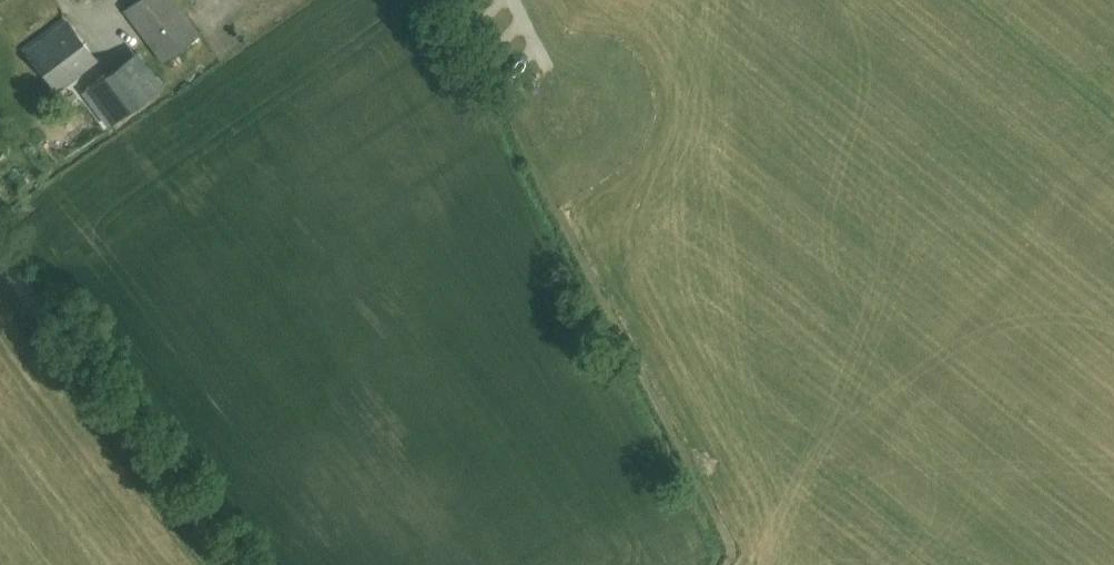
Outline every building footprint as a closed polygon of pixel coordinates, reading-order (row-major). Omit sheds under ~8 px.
[(199,33),(174,0),(136,0),(123,10),(163,61),(199,33)] [(57,90),(96,60),(66,20),(27,50),(57,90)] [(110,124),(162,84),(137,50),(84,90),(110,124)]
